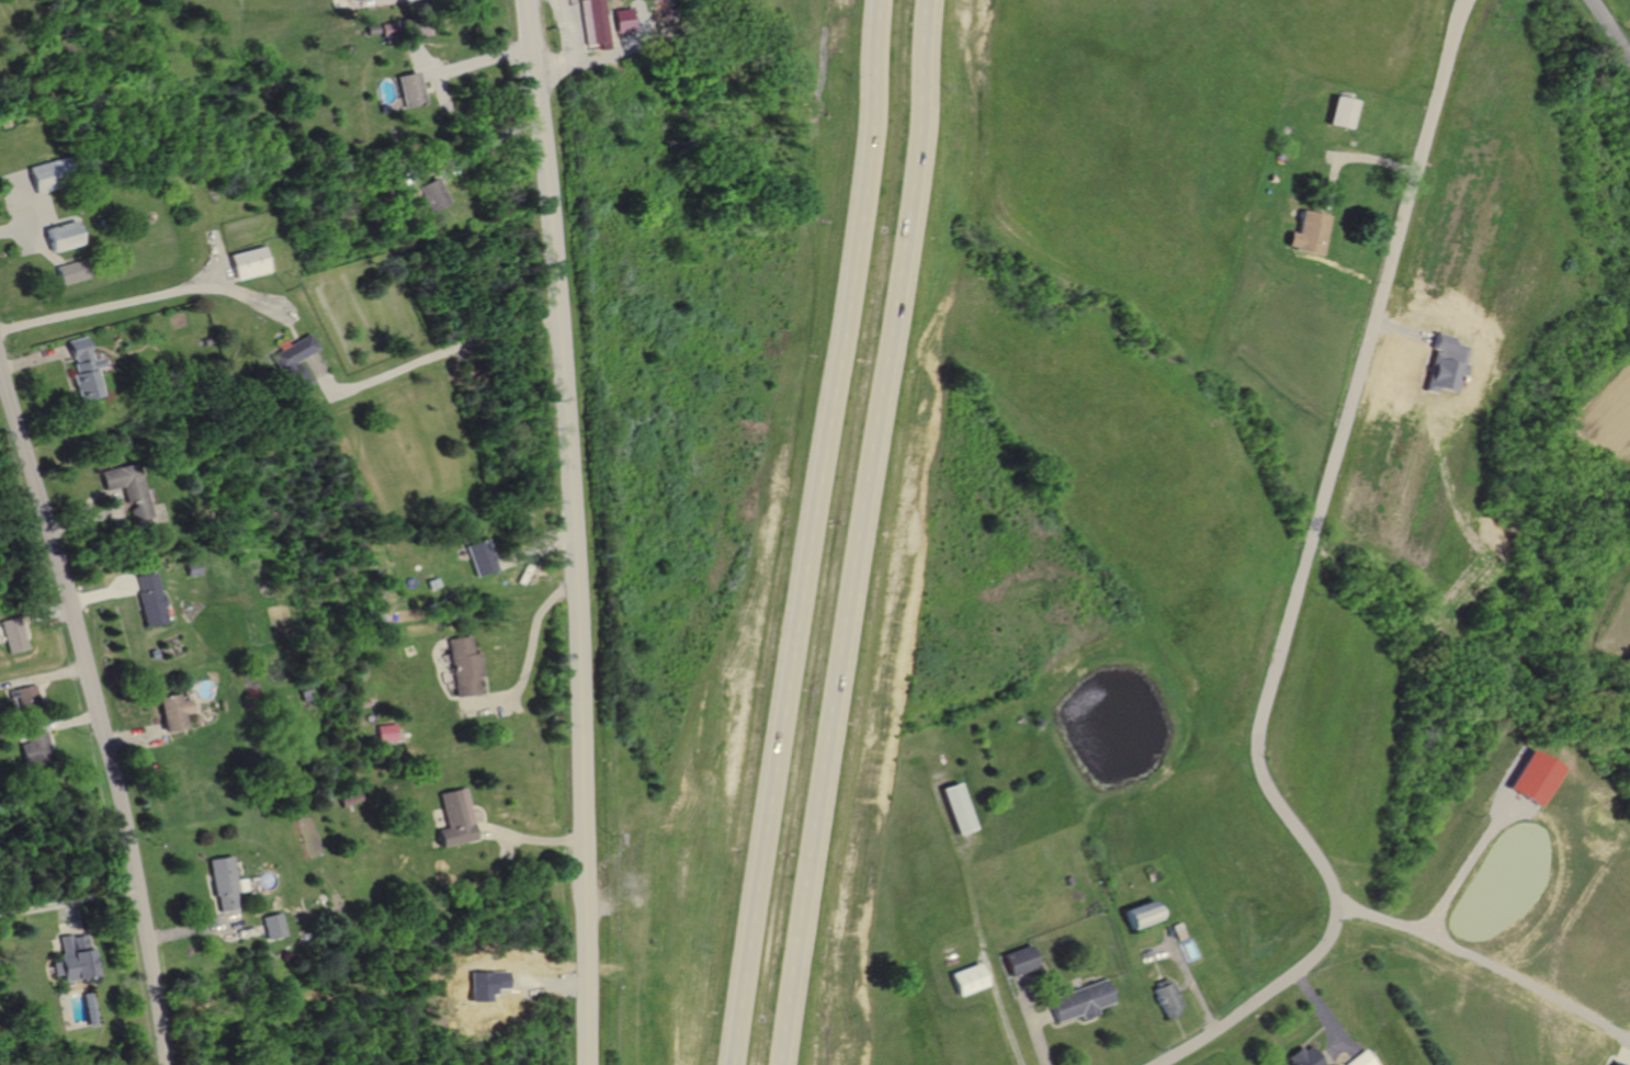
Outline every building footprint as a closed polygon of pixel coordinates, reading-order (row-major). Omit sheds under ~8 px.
[(589,46),(614,45),(612,0),(587,0),(589,46)] [(644,32),(642,9),(623,11),(625,34),(644,32)] [(425,104),(417,72),(396,77),(404,109),(425,104)] [(1358,101),(1351,129),(1329,125),(1336,97),(1358,101)] [(33,195),(55,190),(52,179),(61,177),(57,160),(26,168),(33,195)] [(448,204),(435,178),(417,187),(429,213),(448,204)] [(1332,216),(1324,215),(1304,209),(1299,234),(1290,231),(1287,245),(1295,247),(1294,250),(1323,257),(1332,216)] [(43,230),(49,253),(79,244),(72,221),(43,230)] [(264,273),(257,247),(225,255),(232,281),(264,273)] [(85,280),(79,260),(55,267),(61,286),(85,280)] [(314,351),(306,335),(269,354),(289,394),(307,384),(295,361),(314,351)] [(91,361),(86,338),(67,342),(79,401),(99,398),(93,370),(103,368),(101,359),(91,361)] [(105,491),(122,488),(125,502),(128,502),(132,522),(149,518),(138,464),(101,472),(105,491)] [(464,546),(473,577),(493,571),(485,540),(464,546)] [(134,577),(144,628),(166,624),(155,573),(134,577)] [(27,652),(22,620),(4,623),(8,654),(27,652)] [(445,641),(453,698),(480,694),(474,654),(470,654),(467,637),(445,641)] [(42,707),(36,685),(10,692),(12,700),(18,698),(23,713),(42,707)] [(189,700),(180,702),(178,695),(157,699),(165,735),(186,730),(183,716),(192,714),(189,700)] [(398,742),(397,726),(378,726),(379,743),(398,742)] [(21,741),(27,766),(55,760),(49,734),(21,741)] [(1536,805),(1516,793),(1504,785),(1526,747),(1559,766),(1536,805)] [(957,835),(974,829),(957,784),(940,791),(957,835)] [(478,839),(467,787),(441,792),(448,827),(439,829),(443,846),(478,839)] [(216,912),(238,908),(236,892),(246,890),(245,878),(235,880),(231,855),(208,859),(216,912)] [(1158,919),(1132,930),(1124,910),(1150,899),(1158,919)] [(262,917),(267,940),(287,935),(281,912),(262,917)] [(1178,921),(1185,937),(1177,940),(1170,925),(1178,921)] [(94,975),(87,933),(57,938),(63,980),(94,975)] [(1040,965),(1017,975),(1011,976),(1003,954),(1029,943),(1031,943),(1040,965)] [(981,962),(988,985),(961,995),(952,972),(981,962)] [(1107,978),(1114,1001),(1098,1008),(1099,1013),(1083,1019),(1080,1013),(1056,1022),(1054,1013),(1049,998),(1107,978)] [(1181,1005),(1170,981),(1166,983),(1164,978),(1155,983),(1156,986),(1153,987),(1167,1019),(1180,1012),(1177,1007),(1181,1005)] [(1309,1046),(1325,1064),(1293,1064),(1290,1062),(1292,1061),(1288,1056),(1301,1045),(1305,1050),(1309,1046)] [(1357,1058),(1348,1064),(1380,1064),(1367,1050),(1357,1058)]
